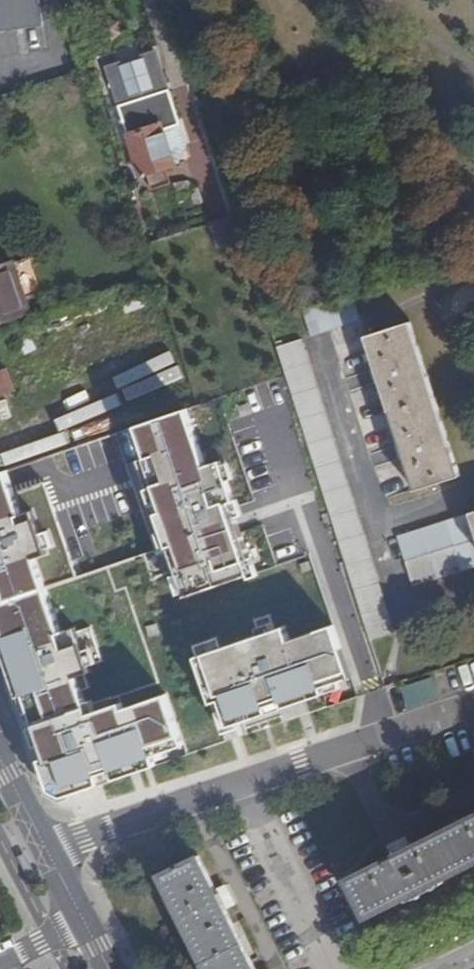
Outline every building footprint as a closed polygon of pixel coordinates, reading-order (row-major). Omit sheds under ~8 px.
[(40,0),(0,0),(0,34),(44,28),(40,0)] [(171,91),(122,107),(144,176),(176,166),(165,132),(182,126),(183,126),(171,91)] [(189,145),(182,126),(165,132),(176,166),(189,145)] [(30,314),(14,264),(0,268),(0,324),(30,314)] [(314,336),(363,320),(354,296),(306,311),(314,336)] [(462,475),(413,322),(369,337),(417,489),(462,475)] [(398,633),(304,341),(279,349),(373,642),(398,633)] [(0,360),(0,400),(17,393),(9,369),(4,371),(0,360)] [(188,410),(117,434),(159,550),(147,554),(155,578),(180,570),(189,597),(252,576),(247,562),(253,560),(238,514),(242,513),(223,462),(208,466),(188,410)] [(8,470),(0,473),(0,636),(54,792),(66,798),(159,766),(155,757),(186,746),(170,694),(127,708),(125,702),(93,713),(80,676),(95,671),(79,626),(65,631),(49,586),(80,576),(46,482),(16,492),(8,470)] [(400,537),(416,587),(473,568),(473,558),(461,518),(400,537)] [(288,627),(199,657),(223,729),(326,694),(324,688),(354,678),(336,626),(293,641),(288,627)] [(413,705),(442,695),(436,676),(406,686),(413,705)] [(372,914),(473,863),(473,815),(410,847),(398,853),(353,875),(372,914)] [(395,845),(398,853),(410,847),(407,839),(395,845)] [(164,873),(212,968),(259,968),(226,903),(220,891),(202,854),(164,873)] [(227,888),(220,891),(226,903),(233,900),(227,888)]
